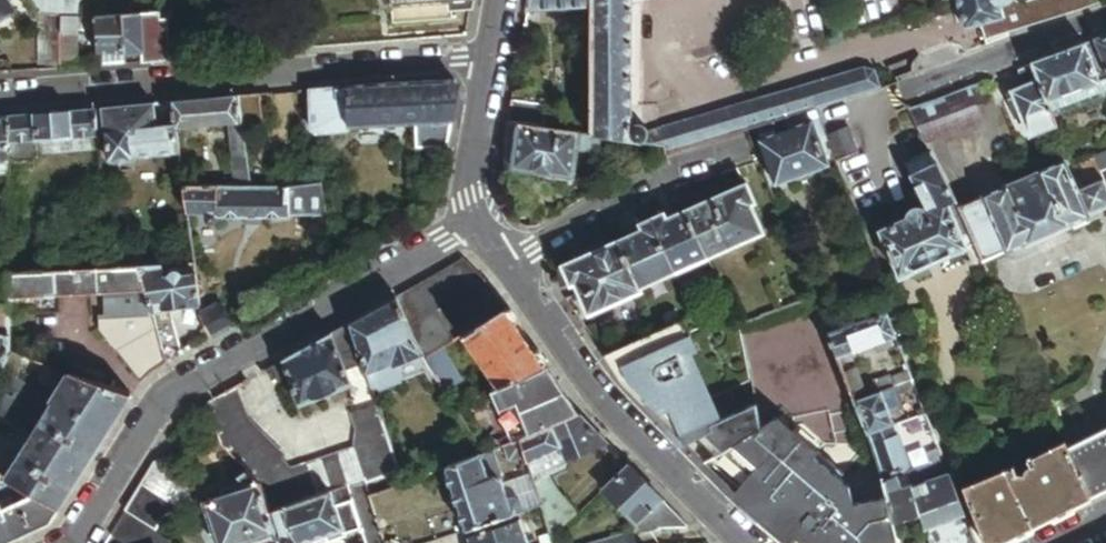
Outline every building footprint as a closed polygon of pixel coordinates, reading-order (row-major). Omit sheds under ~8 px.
[(17,13),(10,0),(0,0),(0,23),(17,13)] [(80,18),(80,0),(30,0),(38,14),(39,15),(60,17),(80,18)] [(390,8),(450,3),(451,9),(472,7),(473,0),(390,0),(390,8)] [(591,7),(591,0),(530,0),(528,12),(591,7)] [(877,91),(872,72),(861,69),(644,131),(643,129),(639,124),(631,128),(630,0),(591,0),(591,7),(591,51),(591,63),(591,135),(593,135),(602,136),(663,145),(666,155),(747,130),(754,128),(868,94),(877,91)] [(963,30),(979,26),(1004,18),(1000,5),(999,0),(955,0),(963,30)] [(1098,0),(1031,0),(1025,2),(1016,1),(1000,5),(1004,18),(1009,34),(1080,13),(1100,4),(1099,2),(1098,0)] [(451,19),(451,9),(450,3),(390,8),(392,25),(451,19)] [(62,70),(60,17),(39,15),(38,14),(38,71),(62,70)] [(127,64),(168,61),(160,17),(160,14),(124,16),(127,64)] [(127,64),(124,16),(97,18),(96,18),(97,29),(99,66),(127,64)] [(168,61),(175,60),(167,16),(160,17),(168,61)] [(97,29),(96,18),(80,18),(60,17),(62,70),(79,68),(77,30),(97,29)] [(1009,34),(1004,18),(979,26),(985,47),(1005,40),(1009,34)] [(1095,42),(1105,70),(1105,38),(1095,42)] [(1099,84),(1084,46),(1033,65),(1034,68),(1039,82),(1048,104),(1099,84)] [(579,63),(591,63),(591,51),(579,51),(579,63)] [(1039,82),(1034,68),(1031,69),(1035,80),(1023,85),(1022,82),(1019,84),(1021,90),(1039,82)] [(1048,104),(1039,82),(1021,90),(1012,93),(1012,95),(1023,121),(1029,137),(1056,126),(1048,104)] [(379,88),(310,95),(312,131),(318,137),(349,134),(352,130),(351,118),(415,114),(416,126),(417,149),(446,148),(456,88),(453,84),(412,86),(379,88)] [(904,99),(898,87),(897,85),(877,91),(868,94),(873,109),(904,99)] [(984,104),(977,86),(910,111),(909,111),(925,145),(979,124),(973,108),(984,104)] [(1017,124),(1023,121),(1012,95),(1007,97),(1017,124)] [(237,101),(242,136),(264,133),(262,125),(259,99),(237,101)] [(245,160),(242,136),(237,101),(171,108),(175,133),(225,129),(229,152),(236,151),(237,160),(245,160)] [(549,112),(513,107),(510,123),(519,125),(546,128),(549,112)] [(175,133),(171,108),(96,116),(99,141),(107,139),(109,164),(112,168),(135,165),(136,162),(178,157),(175,133)] [(352,130),(416,126),(415,114),(351,118),(352,130)] [(99,141),(96,116),(9,124),(9,165),(13,165),(16,169),(36,168),(39,162),(39,158),(38,146),(74,143),(74,156),(82,155),(81,142),(97,141),(99,141)] [(790,130),(757,141),(774,185),(829,165),(813,121),(796,127),(793,121),(787,123),(790,130)] [(519,125),(510,123),(505,152),(504,169),(505,185),(511,186),(512,179),(571,186),(572,177),(513,169),(519,125)] [(9,124),(0,125),(0,168),(8,167),(9,167),(9,165),(9,124)] [(546,128),(519,125),(513,169),(572,177),(574,177),(578,151),(580,133),(546,128)] [(847,127),(826,135),(836,163),(857,154),(847,127)] [(756,135),(754,128),(747,130),(750,137),(756,135)] [(591,135),(580,133),(578,151),(600,154),(602,137),(602,136),(593,135),(591,135)] [(81,142),(82,155),(98,154),(97,141),(81,142)] [(39,158),(74,156),(74,143),(38,146),(39,158)] [(236,151),(229,152),(234,190),(250,190),(247,174),(245,160),(237,160),(236,151)] [(963,250),(975,245),(957,208),(930,154),(905,166),(923,204),(927,212),(924,214),(923,217),(923,215),(921,213),(919,212),(917,211),(914,211),(910,213),(908,217),(908,220),(877,233),(899,279),(963,250)] [(1102,183),(1097,170),(1093,161),(1079,166),(1088,189),(1102,183)] [(1105,210),(1105,192),(1102,183),(1088,189),(1077,193),(1063,163),(979,199),(957,208),(975,245),(983,262),(1005,252),(1006,254),(1026,245),(1027,246),(1068,229),(1068,227),(1089,218),(1089,217),(1105,210)] [(1097,170),(1102,183),(1105,192),(1105,166),(1097,170)] [(8,167),(0,168),(0,178),(8,178),(8,167)] [(846,188),(838,167),(825,171),(834,192),(846,188)] [(746,186),(687,212),(704,252),(722,244),(725,252),(763,235),(750,207),(754,205),(746,186)] [(289,216),(327,222),(320,187),(289,191),(289,216)] [(289,191),(250,190),(234,190),(183,190),(187,218),(204,218),(205,222),(210,225),(214,225),(217,224),(219,221),(219,219),(289,219),(289,216),(289,191)] [(927,212),(923,204),(917,211),(919,212),(921,213),(923,215),(923,217),(924,214),(927,212)] [(704,252),(687,212),(687,213),(667,221),(654,227),(672,266),(704,252)] [(664,215),(651,221),(654,227),(667,221),(664,215)] [(654,227),(651,221),(640,226),(643,232),(654,227)] [(672,266),(654,227),(643,232),(619,242),(637,282),(672,266)] [(637,282),(619,242),(563,267),(571,286),(575,284),(580,293),(589,316),(641,293),(640,290),(637,282)] [(722,244),(704,252),(707,260),(725,252),(722,244)] [(974,272),(985,267),(983,262),(975,245),(963,250),(974,272)] [(146,250),(147,258),(148,266),(177,264),(175,247),(146,250)] [(10,280),(29,279),(29,251),(10,250),(10,280)] [(707,260),(704,252),(672,266),(675,274),(707,260)] [(140,271),(148,271),(148,266),(147,258),(109,260),(110,273),(140,271)] [(464,259),(404,293),(419,321),(436,311),(486,282),(464,259)] [(675,274),(672,266),(637,282),(640,290),(675,274)] [(200,309),(194,267),(148,271),(140,271),(153,316),(172,313),(200,309)] [(29,279),(10,280),(11,304),(113,298),(114,308),(107,309),(108,320),(153,316),(140,271),(110,273),(29,279)] [(396,298),(408,328),(419,321),(404,293),(396,298)] [(565,299),(580,320),(589,316),(580,293),(565,299)] [(408,328),(396,298),(350,324),(363,362),(367,373),(419,353),(422,353),(414,340),(408,328)] [(813,299),(760,317),(761,319),(738,326),(764,430),(760,432),(770,469),(783,524),(787,541),(790,542),(899,542),(894,524),(889,500),(889,496),(883,483),(882,479),(865,437),(862,427),(853,404),(851,399),(844,381),(836,359),(832,349),(827,335),(826,332),(813,299)] [(212,340),(229,331),(217,309),(201,316),(212,340)] [(11,310),(0,311),(0,339),(11,341),(11,336),(11,315),(11,310)] [(546,369),(505,310),(462,336),(501,389),(546,369)] [(425,358),(454,341),(436,311),(419,321),(408,328),(414,340),(422,353),(425,358)] [(167,366),(184,356),(172,313),(153,316),(156,326),(158,330),(158,331),(167,366)] [(894,338),(884,314),(827,335),(832,349),(836,359),(894,338)] [(148,330),(156,326),(153,316),(108,320),(102,321),(103,334),(119,354),(151,334),(148,330)] [(363,362),(350,324),(332,334),(346,369),(363,362)] [(158,330),(156,326),(148,330),(151,334),(158,330)] [(144,385),(167,366),(158,331),(158,330),(151,334),(119,354),(129,366),(144,385)] [(332,334),(283,362),(289,377),(300,405),(351,384),(346,369),(332,334)] [(11,341),(0,339),(0,367),(7,368),(11,357),(11,341)] [(441,351),(426,360),(445,391),(459,382),(441,351)] [(419,353),(367,373),(372,386),(374,384),(375,386),(380,388),(401,381),(403,377),(400,367),(421,358),(419,353)] [(19,383),(26,362),(17,359),(11,357),(7,368),(5,375),(19,383)] [(283,362),(272,368),(277,381),(289,377),(283,362)] [(579,415),(546,369),(501,389),(492,392),(512,443),(522,439),(579,415)] [(5,375),(0,389),(0,417),(35,440),(56,407),(53,405),(19,383),(5,375)] [(844,381),(851,399),(863,394),(856,376),(844,381)] [(106,439),(131,398),(71,377),(53,405),(56,407),(106,439)] [(347,487),(355,484),(363,482),(364,483),(400,470),(377,404),(351,413),(357,428),(356,448),(290,473),(282,463),(286,460),(248,421),(235,389),(208,405),(222,446),(248,472),(259,484),(260,484),(269,512),(285,507),(330,493),(347,487)] [(878,394),(853,404),(862,427),(865,437),(891,427),(878,394)] [(60,512),(106,439),(56,407),(35,440),(9,481),(35,497),(60,512)] [(598,434),(579,415),(522,439),(527,459),(528,461),(598,434)] [(891,427),(865,437),(882,479),(909,469),(896,435),(894,435),(891,427)] [(1105,490),(1105,427),(1067,447),(1091,498),(1105,490)] [(770,469),(760,432),(703,462),(746,505),(787,541),(783,524),(770,469)] [(568,464),(607,444),(598,434),(528,461),(540,499),(553,492),(547,481),(549,480),(567,471),(568,464)] [(527,459),(522,439),(512,443),(504,446),(508,460),(515,463),(527,459)] [(1064,440),(1053,445),(1039,452),(1038,450),(1033,452),(1034,454),(1031,455),(1034,460),(1029,463),(1025,473),(1019,470),(1016,464),(965,490),(986,542),(1002,542),(1091,498),(1067,447),(1064,440)] [(492,452),(483,455),(446,468),(467,530),(525,511),(522,501),(520,498),(517,497),(513,497),(509,499),(502,481),(497,477),(492,461),(494,460),(492,452)] [(127,513),(156,532),(164,519),(193,509),(176,457),(175,458),(155,465),(125,513),(127,513)] [(923,516),(927,530),(933,528),(945,523),(965,515),(947,468),(943,460),(910,473),(914,486),(923,516)] [(689,528),(630,467),(605,489),(635,522),(642,534),(658,531),(659,529),(686,529),(689,528)] [(248,488),(260,484),(259,484),(248,472),(242,477),(248,488)] [(914,486),(910,473),(898,478),(883,483),(889,496),(889,500),(894,524),(923,516),(914,486)] [(551,537),(579,512),(549,480),(547,481),(553,492),(540,499),(542,506),(551,537)] [(269,512),(260,484),(248,488),(237,492),(222,498),(203,504),(217,542),(259,542),(258,542),(278,535),(269,512)] [(361,528),(347,487),(330,493),(342,528),(344,533),(361,528)] [(220,493),(222,498),(237,492),(235,488),(220,493)] [(330,493),(285,507),(297,542),(299,542),(342,528),(330,493)] [(60,512),(35,497),(2,512),(16,542),(17,542),(50,527),(60,512)] [(285,507),(269,512),(278,535),(280,542),(297,542),(285,507)] [(2,512),(0,509),(0,542),(16,542),(2,512)] [(156,532),(127,513),(110,539),(116,542),(170,542),(169,541),(156,532)] [(521,521),(470,537),(472,542),(528,542),(521,521)] [(937,542),(950,542),(945,523),(933,528),(937,542)] [(344,533),(342,528),(299,542),(332,542),(345,537),(344,533)] [(467,530),(426,542),(466,542),(465,539),(470,537),(467,530)] [(632,534),(596,542),(634,542),(632,534)]
